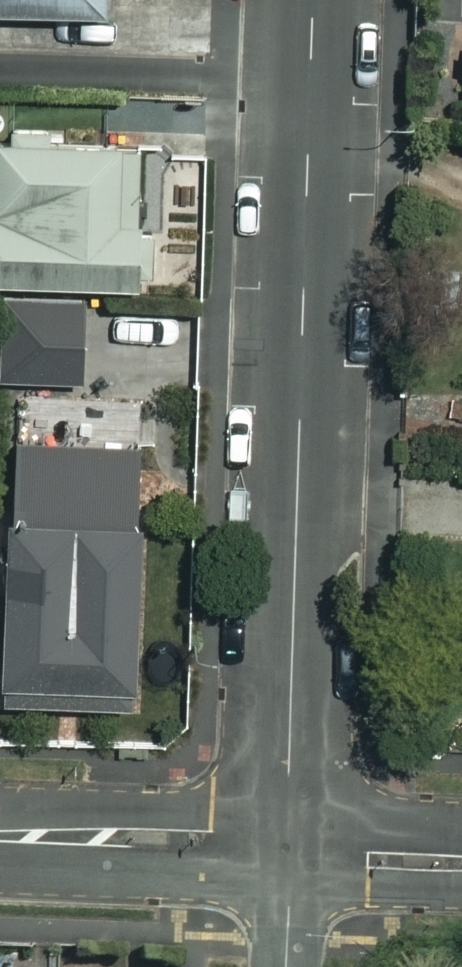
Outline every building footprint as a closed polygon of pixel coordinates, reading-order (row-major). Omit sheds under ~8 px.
[(97,11),(97,0),(0,0),(0,11),(97,11)] [(0,141),(0,281),(129,285),(133,145),(0,141)] [(205,147),(133,145),(129,285),(201,287),(205,147)] [(73,298),(1,298),(1,380),(73,380),(73,298)] [(91,400),(89,446),(8,441),(0,586),(0,700),(119,707),(136,403),(91,400)]
